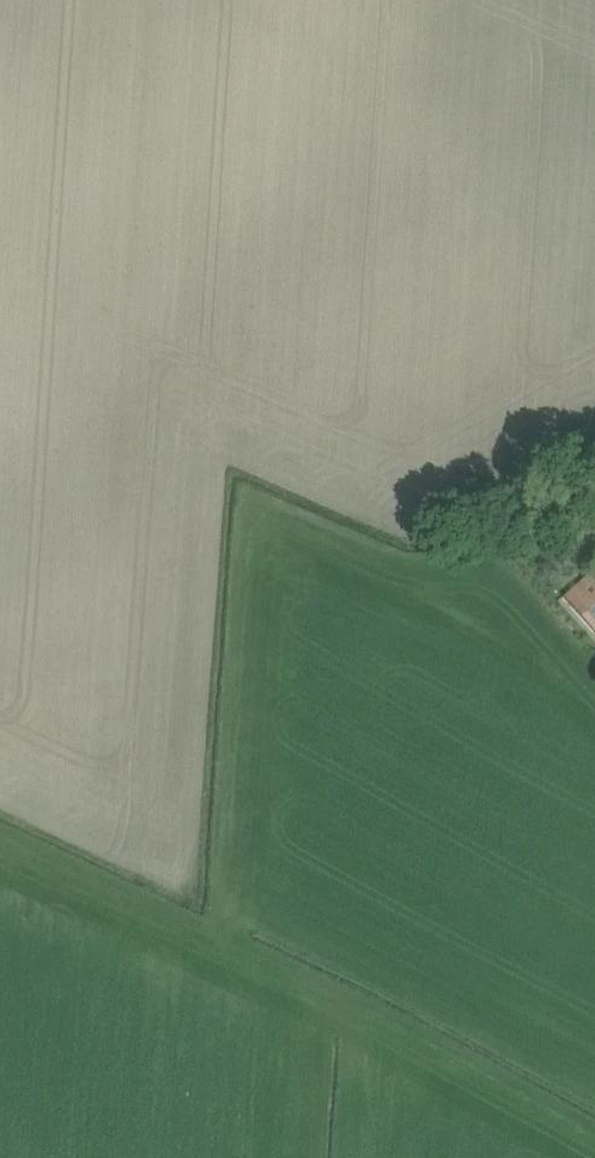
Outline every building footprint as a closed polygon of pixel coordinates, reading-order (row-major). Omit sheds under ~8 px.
[(565,598),(594,631),(594,571),(565,598)]
